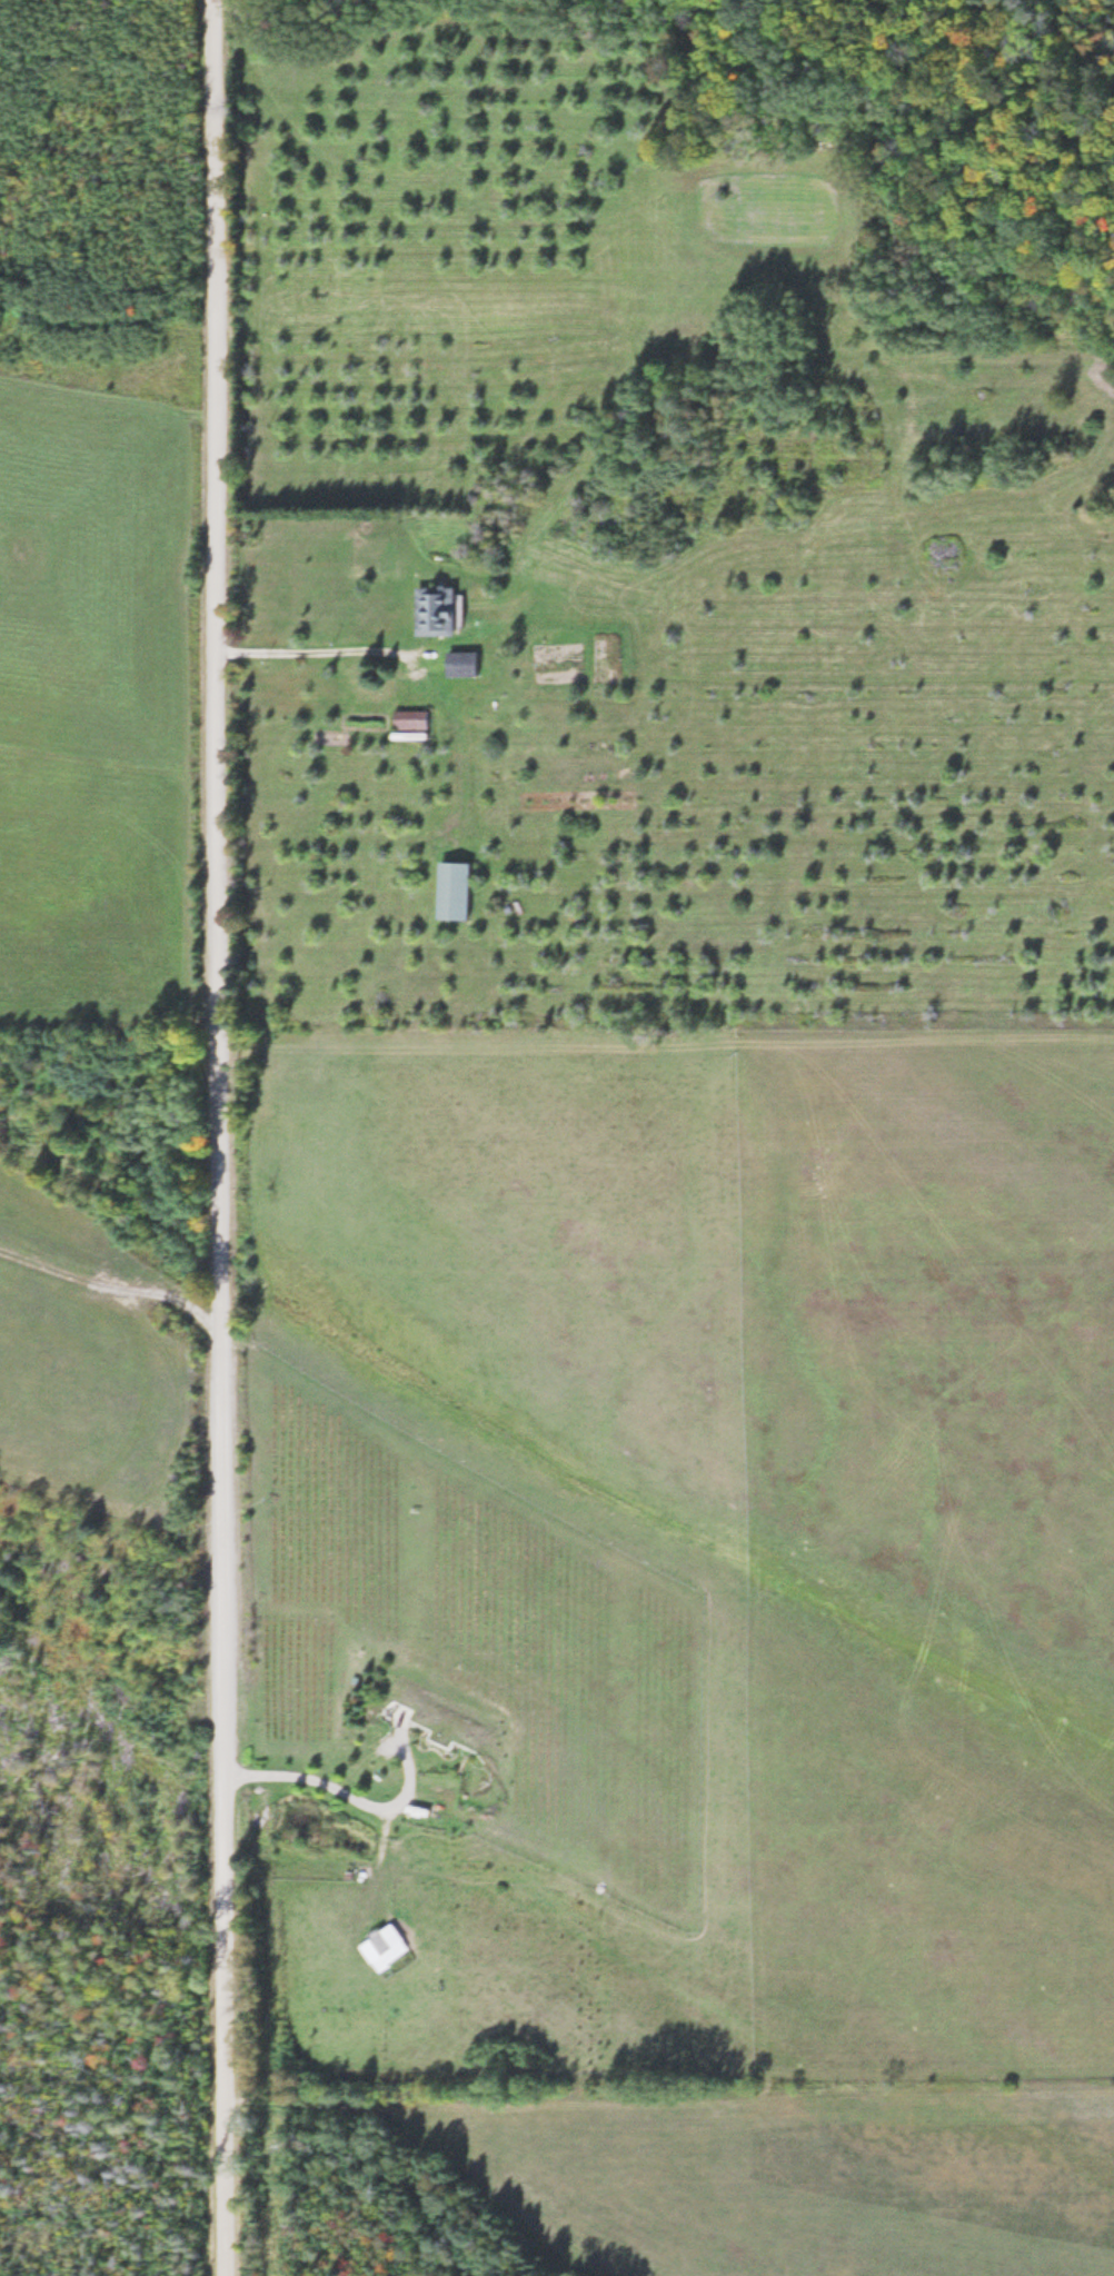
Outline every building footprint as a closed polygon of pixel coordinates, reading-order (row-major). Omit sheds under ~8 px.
[(423,590),(423,639),(463,639),(463,590),(423,590)] [(455,656),(455,679),(479,678),(478,656),(455,656)] [(434,714),(400,714),(400,732),(434,732),(434,714)] [(475,923),(475,865),(444,865),(443,922),(475,923)] [(385,1957),(375,1942),(364,1950),(383,1977),(414,1954),(395,1927),(384,1935),(395,1950),(385,1957)]
